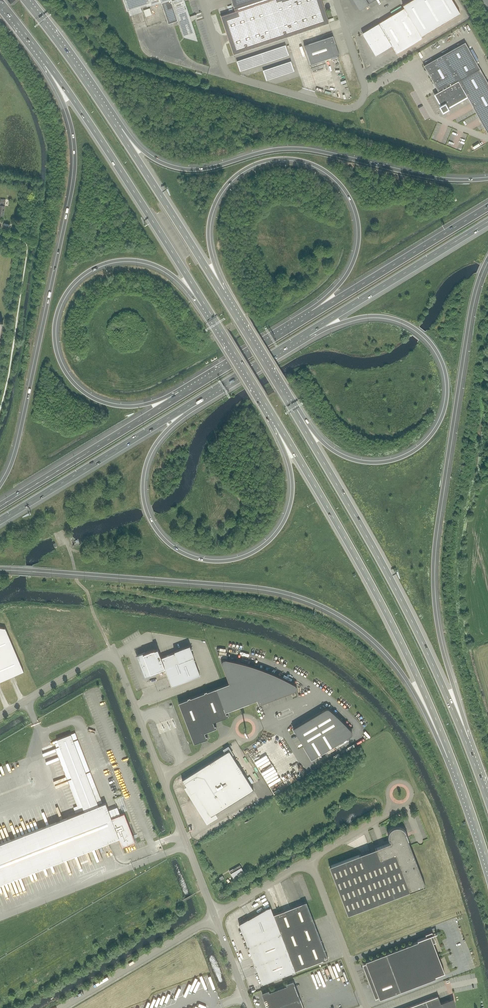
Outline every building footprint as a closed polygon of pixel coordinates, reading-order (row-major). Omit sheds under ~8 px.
[(127,11),(128,10),(130,15),(129,13),(130,13),(141,9),(142,11),(142,10),(141,6),(151,3),(152,5),(161,2),(168,24),(174,22),(173,20),(177,19),(178,21),(179,20),(180,24),(179,25),(183,38),(184,38),(184,37),(191,35),(195,33),(197,38),(197,37),(192,21),(190,16),(185,0),(124,0),(127,11)] [(235,12),(221,16),(234,55),(329,23),(321,0),(231,0),(235,12)] [(360,10),(361,9),(360,9),(369,4),(375,0),(355,0),(360,10)] [(460,13),(452,0),(412,0),(403,5),(404,8),(378,24),(379,25),(365,34),(369,41),(368,41),(371,47),(372,46),(376,53),(391,44),(397,54),(423,38),(422,37),(460,13)] [(150,7),(143,9),(146,16),(152,14),(150,7)] [(311,65),(339,55),(333,36),(304,45),(311,65)] [(435,94),(441,106),(440,107),(442,110),(467,96),(487,133),(487,82),(465,42),(424,66),(439,92),(435,94)] [(286,44),(236,62),(240,73),(290,55),(286,44)] [(291,60),(263,69),(266,80),(295,71),(291,60)] [(24,671),(6,628),(0,627),(0,682),(24,671)] [(152,649),(136,655),(145,677),(156,673),(155,671),(165,668),(172,686),(200,676),(193,657),(194,657),(191,649),(191,647),(190,645),(175,651),(175,653),(161,658),(158,650),(158,649),(155,649),(153,650),(152,649)] [(224,657),(266,668),(267,666),(253,662),(253,661),(225,654),(224,657)] [(229,683),(178,703),(194,743),(208,738),(207,735),(206,736),(204,732),(217,727),(216,725),(214,726),(213,722),(228,716),(227,713),(226,714),(225,711),(256,699),(258,703),(297,688),(297,687),(297,686),(285,680),(272,673),(256,667),(253,666),(222,658),(221,659),(220,660),(229,683)] [(326,708),(293,728),(312,759),(351,735),(352,735),(352,734),(352,733),(353,733),(353,732),(352,731),(348,726),(343,721),(338,716),(334,713),(330,709),(329,709),(329,708),(328,708),(327,708),(326,708)] [(70,735),(57,740),(84,811),(0,844),(0,884),(119,838),(122,846),(136,842),(124,813),(121,815),(118,807),(109,810),(106,803),(99,806),(70,735)] [(232,803),(254,790),(229,750),(182,780),(187,787),(185,788),(193,800),(195,799),(191,793),(195,791),(208,811),(207,812),(211,818),(229,806),(228,806),(232,803)] [(410,891),(425,885),(408,840),(409,840),(406,833),(405,831),(402,829),(400,828),(397,828),(395,828),(392,830),(391,832),(389,834),(389,837),(389,839),(390,843),(329,866),(348,915),(410,891)] [(241,867),(231,873),(234,879),(245,873),(241,867)] [(325,960),(328,959),(306,902),(301,903),(302,904),(274,915),(295,971),(323,960),(323,961),(325,960)] [(262,984),(295,971),(274,915),(271,907),(266,908),(266,909),(248,919),(239,924),(243,933),(246,942),(249,951),(250,951),(261,979),(260,979),(262,984)] [(374,983),(380,999),(436,977),(436,976),(445,972),(433,942),(436,941),(432,932),(426,934),(427,936),(417,940),(418,941),(366,961),(368,968),(365,969),(370,984),(374,983)] [(293,985),(290,984),(266,993),(265,995),(269,1007),(274,1007),(276,1007),(277,1007),(304,1007),(300,998),(298,999),(293,985)] [(438,995),(406,1007),(454,1007),(456,1007),(455,1004),(452,1004),(451,999),(441,1003),(438,995)]
